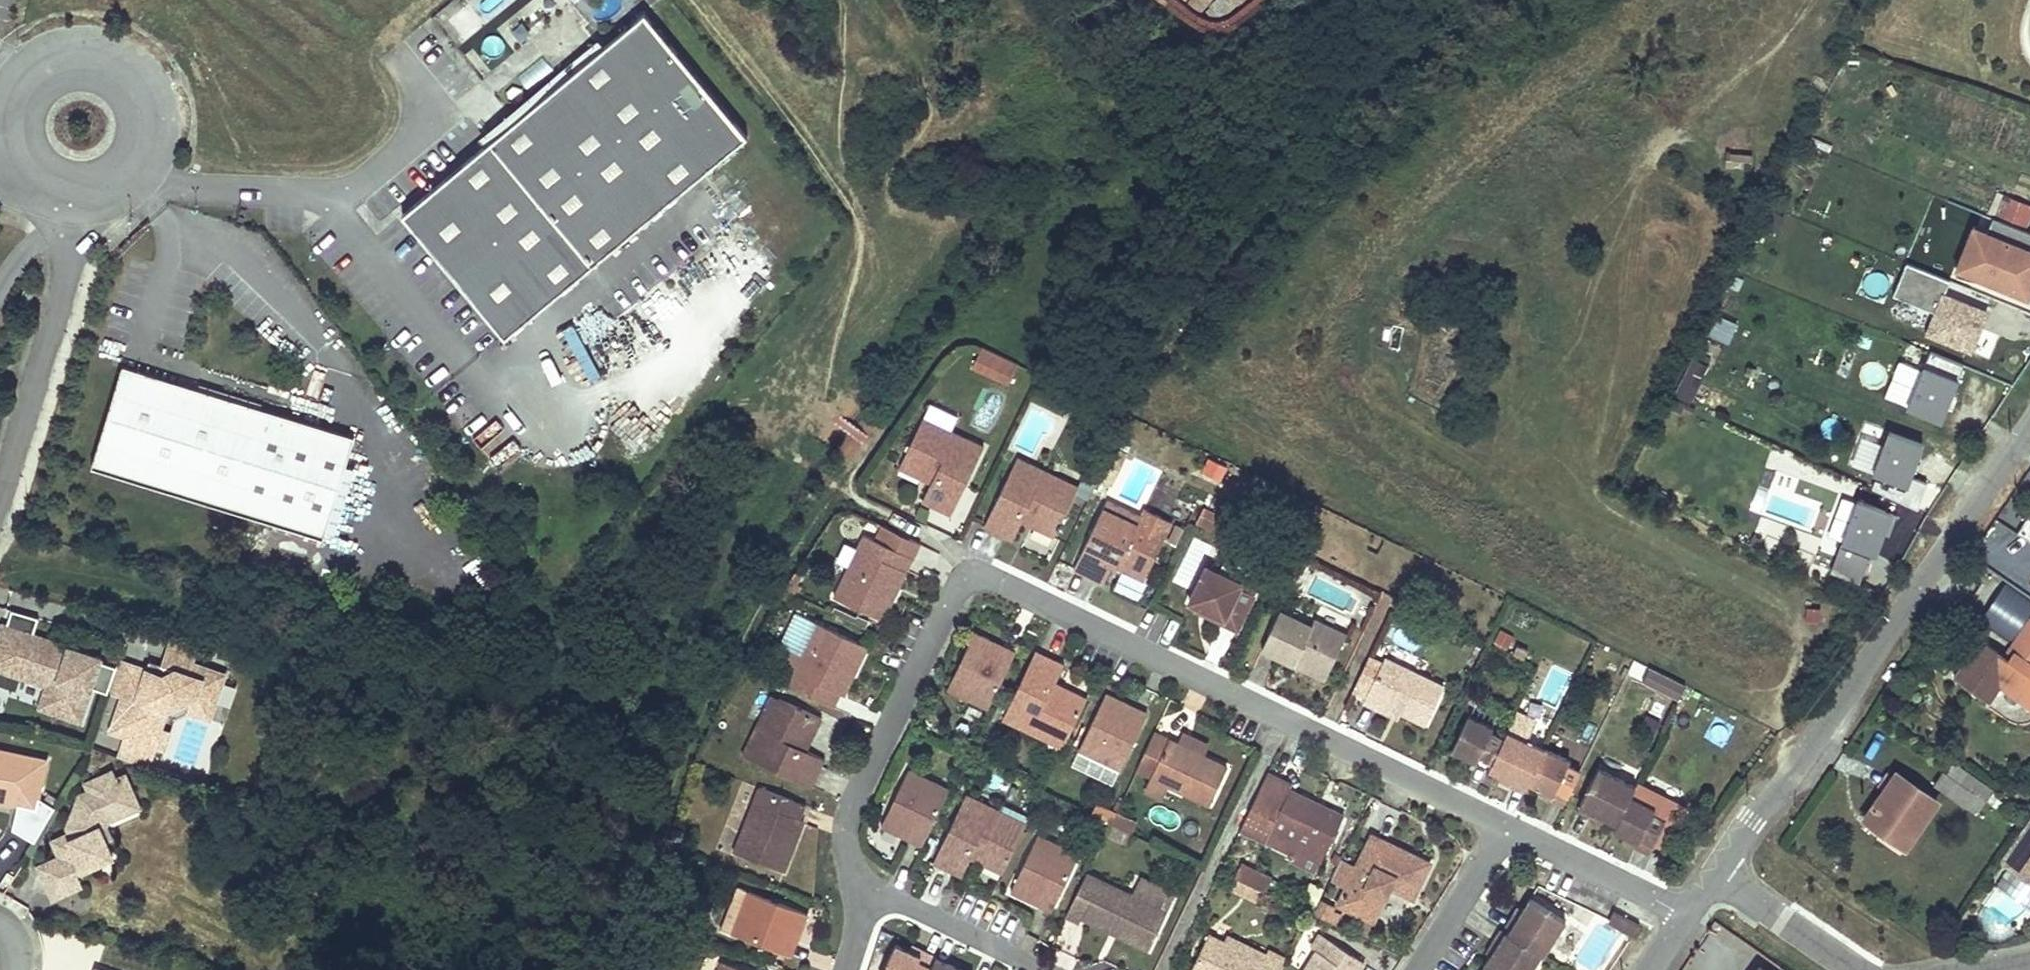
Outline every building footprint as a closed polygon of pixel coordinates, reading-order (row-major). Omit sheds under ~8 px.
[(553,0),(533,0),(532,15),(551,17),(553,0)] [(649,11),(407,213),(509,336),(690,186),(752,135),(649,11)] [(1727,168),(1751,166),(1750,154),(1726,157),(1727,168)] [(1989,215),(2029,228),(2029,225),(2029,204),(1996,193),(1989,215)] [(1976,277),(2029,298),(2029,278),(2029,233),(1999,221),(1993,235),(1976,277)] [(1976,277),(1993,235),(1979,229),(1963,271),(1976,277)] [(1910,268),(1897,301),(1939,318),(1930,339),(1974,357),(1990,318),(1947,300),(1953,286),(1910,268)] [(30,307),(35,290),(26,286),(20,304),(30,307)] [(1018,365),(982,348),(981,348),(972,368),(1008,385),(1018,365)] [(1934,354),(1911,410),(1945,424),(1968,368),(1934,354)] [(1692,402),(1708,367),(1691,360),(1676,395),(1692,402)] [(302,417),(125,363),(93,466),(323,536),(354,434),(302,417)] [(929,404),(918,427),(944,440),(948,431),(950,432),(957,417),(929,404)] [(1853,465),(1873,472),(1886,433),(1867,426),(1853,465)] [(948,516),(964,481),(981,447),(950,432),(948,431),(944,440),(918,427),(898,470),(929,485),(920,503),(948,516)] [(1911,488),(1926,448),(1893,435),(1877,476),(1911,488)] [(1055,531),(1057,532),(1059,533),(1061,528),(1058,526),(1073,496),(1046,483),(1050,475),(1015,458),(982,527),(1011,541),(1020,523),(1052,538),(1055,531)] [(1103,465),(1092,460),(1084,476),(1096,481),(1097,478),(1103,465)] [(1076,488),(1050,475),(1046,483),(1073,496),(1076,488)] [(1775,517),(1781,497),(1767,493),(1761,513),(1775,517)] [(1159,500),(1154,516),(1186,527),(1192,511),(1159,500)] [(1788,500),(1781,515),(1810,527),(1816,512),(1788,500)] [(1110,566),(1126,574),(1142,581),(1162,539),(1136,526),(1140,519),(1105,502),(1072,569),(1102,584),(1110,566)] [(1891,537),(1899,517),(1860,503),(1839,559),(1867,570),(1873,555),(1878,557),(1887,535),(1891,537)] [(1222,516),(1203,507),(1196,521),(1215,530),(1222,516)] [(2029,545),(2029,517),(2017,537),(2029,545)] [(1166,532),(1140,519),(1136,526),(1162,539),(1166,532)] [(918,544),(879,525),(871,540),(861,536),(832,599),(882,622),(895,596),(890,594),(901,572),(908,558),(911,559),(918,544)] [(1025,530),(1019,545),(1051,558),(1057,542),(1025,530)] [(1245,563),(1224,553),(1216,572),(1233,580),(1236,581),(1245,563)] [(1218,617),(1216,622),(1236,631),(1254,595),(1238,587),(1240,583),(1236,581),(1233,580),(1216,572),(1204,566),(1186,602),(1193,605),(1218,617)] [(895,596),(905,574),(901,572),(890,594),(895,596)] [(793,595),(782,590),(781,591),(777,597),(788,603),(793,595)] [(1193,605),(1191,610),(1216,622),(1218,617),(1193,605)] [(1419,610),(1414,608),(1408,620),(1413,622),(1419,610)] [(1279,612),(1270,631),(1261,650),(1292,665),(1296,657),(1327,672),(1345,634),(1313,619),(1310,627),(1279,612)] [(818,625),(793,613),(777,646),(791,653),(802,658),(818,625)] [(3,624),(0,632),(0,660),(51,677),(53,672),(60,675),(48,709),(81,720),(102,657),(3,624)] [(832,708),(836,701),(839,695),(850,673),(854,676),(867,649),(818,625),(802,658),(793,678),(789,687),(832,708)] [(2002,688),(2007,680),(2029,696),(2029,632),(2010,660),(1981,640),(1954,677),(1991,703),(2002,688)] [(973,633),(959,662),(945,690),(986,710),(1012,656),(993,647),(995,643),(973,633)] [(150,662),(147,671),(172,680),(182,673),(186,663),(192,666),(200,645),(170,636),(160,666),(150,662)] [(1012,656),(1014,652),(995,643),(993,647),(1012,656)] [(1034,651),(1017,685),(1001,720),(1035,735),(1038,728),(1064,741),(1086,696),(1055,681),(1063,664),(1034,651)] [(793,678),(802,658),(791,653),(782,673),(793,678)] [(1442,684),(1384,657),(1382,662),(1368,656),(1352,688),(1366,695),(1363,703),(1379,711),(1383,703),(1400,711),(1424,723),(1442,684)] [(1292,665),(1323,680),(1327,672),(1296,657),(1292,665)] [(0,660),(0,671),(48,687),(41,707),(48,709),(60,675),(53,672),(51,677),(0,660)] [(119,662),(109,692),(123,697),(111,732),(126,738),(155,748),(167,712),(195,698),(214,705),(224,676),(192,666),(186,663),(182,673),(172,680),(147,671),(119,662)] [(1679,703),(1686,685),(1649,669),(1641,688),(1679,703)] [(844,697),(854,676),(850,673),(839,695),(844,697)] [(2029,708),(2029,696),(2007,680),(2002,688),(2029,708)] [(1119,770),(1131,743),(1144,716),(1125,707),(1127,703),(1105,692),(1077,751),(1119,770)] [(770,696),(757,724),(765,728),(778,700),(770,696)] [(214,705),(195,698),(167,712),(155,748),(126,738),(123,747),(152,757),(163,761),(177,721),(189,715),(208,721),(214,705)] [(805,753),(813,736),(820,720),(778,700),(765,728),(757,724),(741,757),(810,789),(824,761),(805,753)] [(1146,712),(1127,703),(1125,707),(1144,716),(1146,712)] [(1379,711),(1397,719),(1400,711),(1383,703),(1379,711)] [(1503,736),(1491,760),(1488,767),(1500,773),(1525,785),(1543,747),(1526,738),(1524,732),(1532,716),(1516,708),(1506,729),(1505,732),(1503,736)] [(1491,760),(1503,736),(1490,730),(1492,725),(1467,713),(1450,748),(1475,760),(1478,754),(1491,760)] [(1061,748),(1064,741),(1038,728),(1035,735),(1061,748)] [(1168,784),(1171,786),(1208,803),(1224,767),(1202,756),(1197,753),(1177,744),(1152,732),(1135,768),(1151,776),(1168,784)] [(1208,744),(1183,732),(1177,744),(1197,753),(1202,756),(1208,744)] [(1544,745),(1543,747),(1525,785),(1539,791),(1541,786),(1552,791),(1554,786),(1567,793),(1579,768),(1566,762),(1569,757),(1544,745)] [(0,747),(0,792),(20,797),(18,803),(36,808),(49,759),(0,747)] [(152,757),(123,747),(119,758),(148,767),(152,757)] [(1957,763),(1949,775),(1974,793),(1987,802),(1995,791),(1957,763)] [(1602,814),(1616,821),(1629,794),(1634,784),(1596,766),(1579,803),(1602,814)] [(879,827),(891,832),(902,838),(904,833),(922,842),(947,790),(906,770),(879,827)] [(1944,772),(1935,784),(1965,806),(1974,793),(1949,775),(1944,772)] [(113,773),(87,784),(90,792),(81,796),(68,828),(70,834),(53,841),(60,857),(38,866),(51,898),(81,886),(76,873),(112,858),(106,844),(99,828),(104,818),(102,814),(136,800),(126,777),(116,781),(113,773)] [(1238,829),(1264,842),(1291,854),(1289,859),(1317,872),(1325,855),(1342,817),(1287,791),(1290,785),(1265,773),(1238,829)] [(1522,791),(1525,785),(1500,773),(1497,779),(1522,791)] [(1880,829),(1906,848),(1938,803),(1898,774),(1866,819),(1880,829)] [(1168,784),(1151,776),(1144,792),(1160,799),(1168,784)] [(1539,791),(1563,803),(1567,793),(1554,786),(1552,791),(1541,786),(1539,791)] [(733,853),(759,863),(784,873),(794,845),(790,844),(799,820),(804,807),(758,788),(733,853)] [(18,803),(20,797),(0,792),(0,798),(18,803)] [(1987,802),(1974,793),(1965,806),(1978,815),(1987,802)] [(1662,817),(1657,814),(1652,812),(1654,806),(1629,794),(1616,821),(1613,828),(1622,833),(1636,839),(1638,834),(1650,841),(1662,817)] [(970,858),(985,866),(1001,873),(1022,830),(995,817),(999,810),(965,795),(932,863),(961,877),(970,858)] [(136,800),(102,814),(104,818),(99,828),(106,844),(111,841),(107,831),(108,823),(140,810),(136,800)] [(1576,810),(1599,821),(1602,814),(1579,803),(1576,810)] [(1022,830),(1028,816),(1002,804),(999,810),(995,817),(1022,830)] [(1137,824),(1114,813),(1109,822),(1132,833),(1137,824)] [(794,845),(804,822),(799,820),(790,844),(794,845)] [(2011,847),(2029,860),(2029,820),(2011,847)] [(1132,833),(1109,822),(1104,833),(1127,844),(1132,833)] [(1876,835),(1903,853),(1906,848),(1880,829),(1876,835)] [(920,847),(922,842),(904,833),(902,838),(920,847)] [(1636,839),(1622,833),(1620,837),(1646,850),(1650,841),(1638,834),(1636,839)] [(1337,905),(1355,912),(1372,920),(1387,888),(1410,899),(1427,862),(1370,835),(1355,867),(1345,887),(1337,905)] [(1010,893),(1021,898),(1031,902),(1033,898),(1053,907),(1077,855),(1037,836),(1010,893)] [(2011,847),(2002,861),(2029,881),(2029,860),(2011,847)] [(1339,859),(1329,880),(1345,887),(1355,867),(1339,859)] [(1268,877),(1239,863),(1232,877),(1241,881),(1262,891),(1268,877)] [(1174,895),(1137,877),(1128,896),(1165,914),(1174,895)] [(1241,881),(1232,877),(1228,885),(1237,890),(1241,881)] [(1097,881),(1089,900),(1080,919),(1147,951),(1165,914),(1128,896),(1097,881)] [(1262,891),(1241,881),(1237,890),(1257,900),(1262,891)] [(747,891),(736,886),(719,928),(731,932),(747,891)] [(731,932),(758,944),(786,955),(794,934),(798,936),(806,915),(747,891),(731,932)] [(1031,902),(1051,911),(1053,907),(1033,898),(1031,902)] [(1523,910),(1509,933),(1538,952),(1542,954),(1564,919),(1531,898),(1523,910)] [(1335,907),(1320,900),(1317,906),(1312,915),(1335,926),(1341,914),(1333,911),(1335,907)] [(1523,910),(1517,907),(1503,929),(1505,931),(1509,933),(1523,910)] [(1639,925),(1611,912),(1606,919),(1634,933),(1639,925)] [(1484,952),(1490,956),(1505,931),(1503,929),(1500,928),(1484,952)] [(1307,945),(1316,950),(1320,953),(1329,939),(1316,931),(1307,945)] [(1489,969),(1526,969),(1538,952),(1509,933),(1505,931),(1490,956),(1483,966),(1487,969),(1489,969)] [(790,957),(798,936),(794,934),(786,955),(790,957)] [(1283,959),(1267,951),(1266,954),(1263,960),(1225,942),(1209,934),(1191,969),(1278,969),(1283,959)] [(1228,935),(1225,942),(1263,960),(1266,954),(1228,935)] [(1303,969),(1358,969),(1364,961),(1329,939),(1320,953),(1316,950),(1303,969)] [(929,969),(915,962),(918,955),(908,950),(893,943),(884,961),(880,969),(928,969),(929,969)] [(58,960),(64,964),(69,968),(81,953),(70,944),(58,960)] [(935,956),(911,945),(908,950),(918,955),(915,962),(929,969),(932,962),(935,956)] [(932,962),(929,969),(928,969),(949,969),(932,962)]
